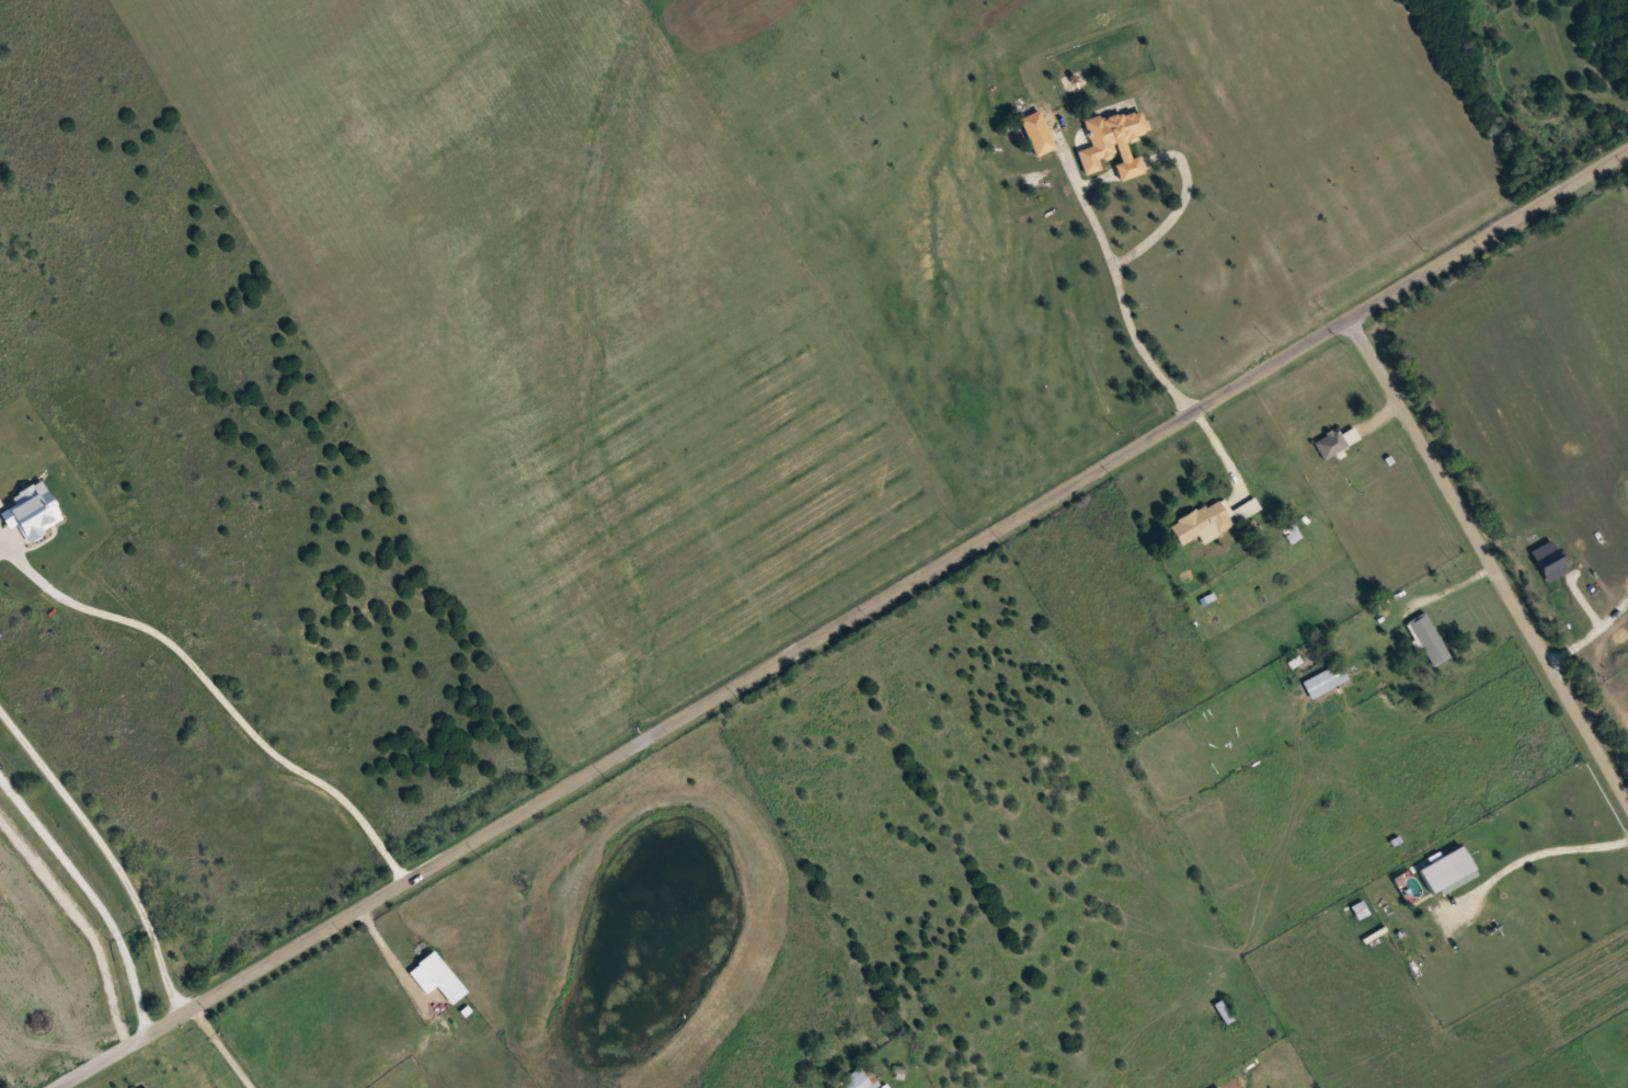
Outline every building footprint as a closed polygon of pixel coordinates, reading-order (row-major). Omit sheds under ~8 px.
[(1118,179),(1142,173),(1138,155),(1129,157),(1124,140),(1147,134),(1140,106),(1083,121),(1090,147),(1077,150),(1083,175),(1101,170),(1098,159),(1116,154),(1119,164),(1114,165),(1118,179)] [(1018,119),(1035,156),(1056,147),(1038,109),(1018,119)] [(1239,522),(1260,508),(1252,497),(1231,511),(1239,522)] [(1231,527),(1218,500),(1168,523),(1179,546),(1199,536),(1201,541),(1231,527)] [(1277,523),(1289,545),(1301,538),(1288,516),(1277,523)] [(1244,525),(1250,537),(1258,533),(1252,521),(1244,525)] [(1449,656),(1423,612),(1405,622),(1432,667),(1449,656)] [(1301,681),(1309,698),(1347,680),(1339,663),(1301,681)] [(1415,868),(1430,896),(1474,873),(1460,845),(1415,868)] [(416,964),(444,993),(457,981),(428,952),(416,964)] [(1213,1003),(1223,1025),(1231,1021),(1222,999),(1213,1003)] [(845,1087),(873,1087),(878,1085),(864,1063),(840,1080),(845,1087)]
